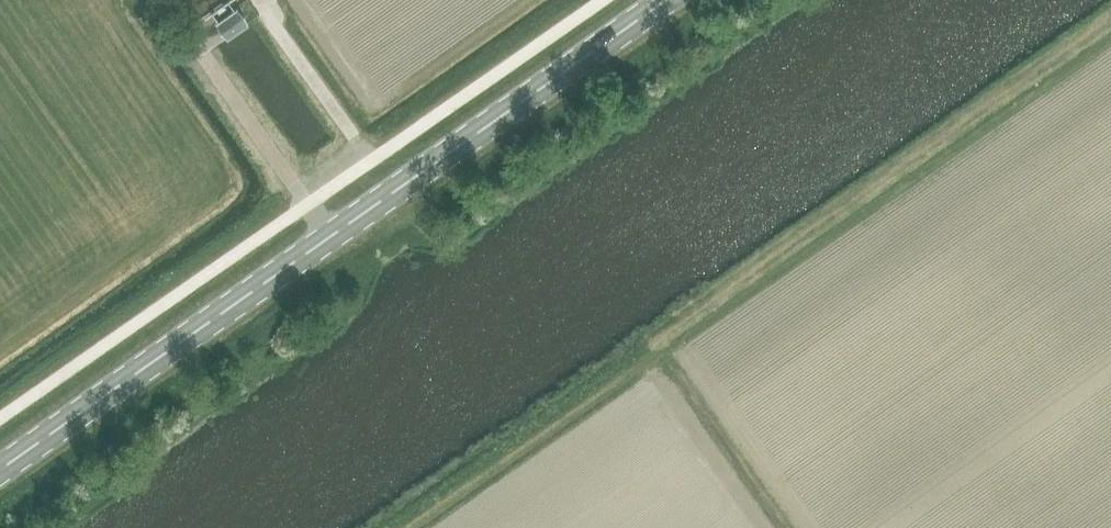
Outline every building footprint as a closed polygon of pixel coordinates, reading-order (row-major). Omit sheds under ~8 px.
[(245,25),(241,19),(235,11),(217,23),(227,38),(245,25)]
